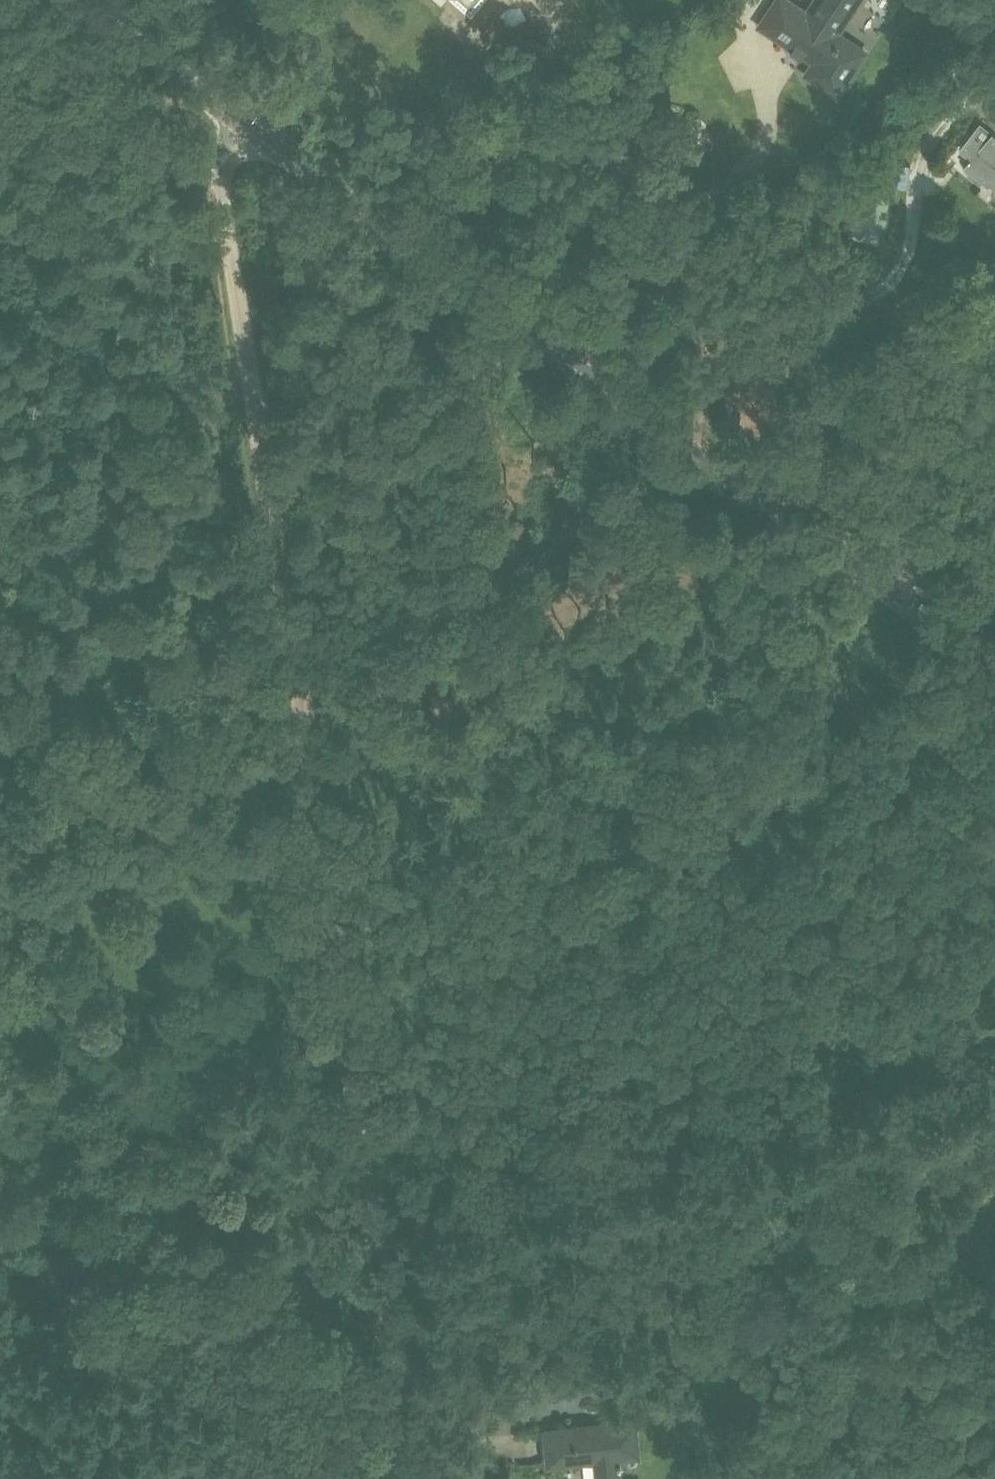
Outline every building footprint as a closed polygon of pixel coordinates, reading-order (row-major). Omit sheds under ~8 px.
[(480,26),(502,0),(449,0),(480,26)] [(843,85),(848,77),(850,79),(870,48),(842,29),(862,0),(818,0),(812,9),(798,0),(779,0),(765,22),(825,62),(820,70),(822,78),(831,84),(839,82),(843,85)] [(978,125),(963,147),(972,153),(968,159),(971,161),(969,165),(991,181),(993,179),(994,181),(994,137),(978,125)] [(274,1135),(279,1151),(290,1148),(286,1132),(274,1135)] [(597,1478),(620,1478),(619,1457),(640,1455),(636,1419),(545,1427),(548,1464),(596,1459),(597,1478)]
